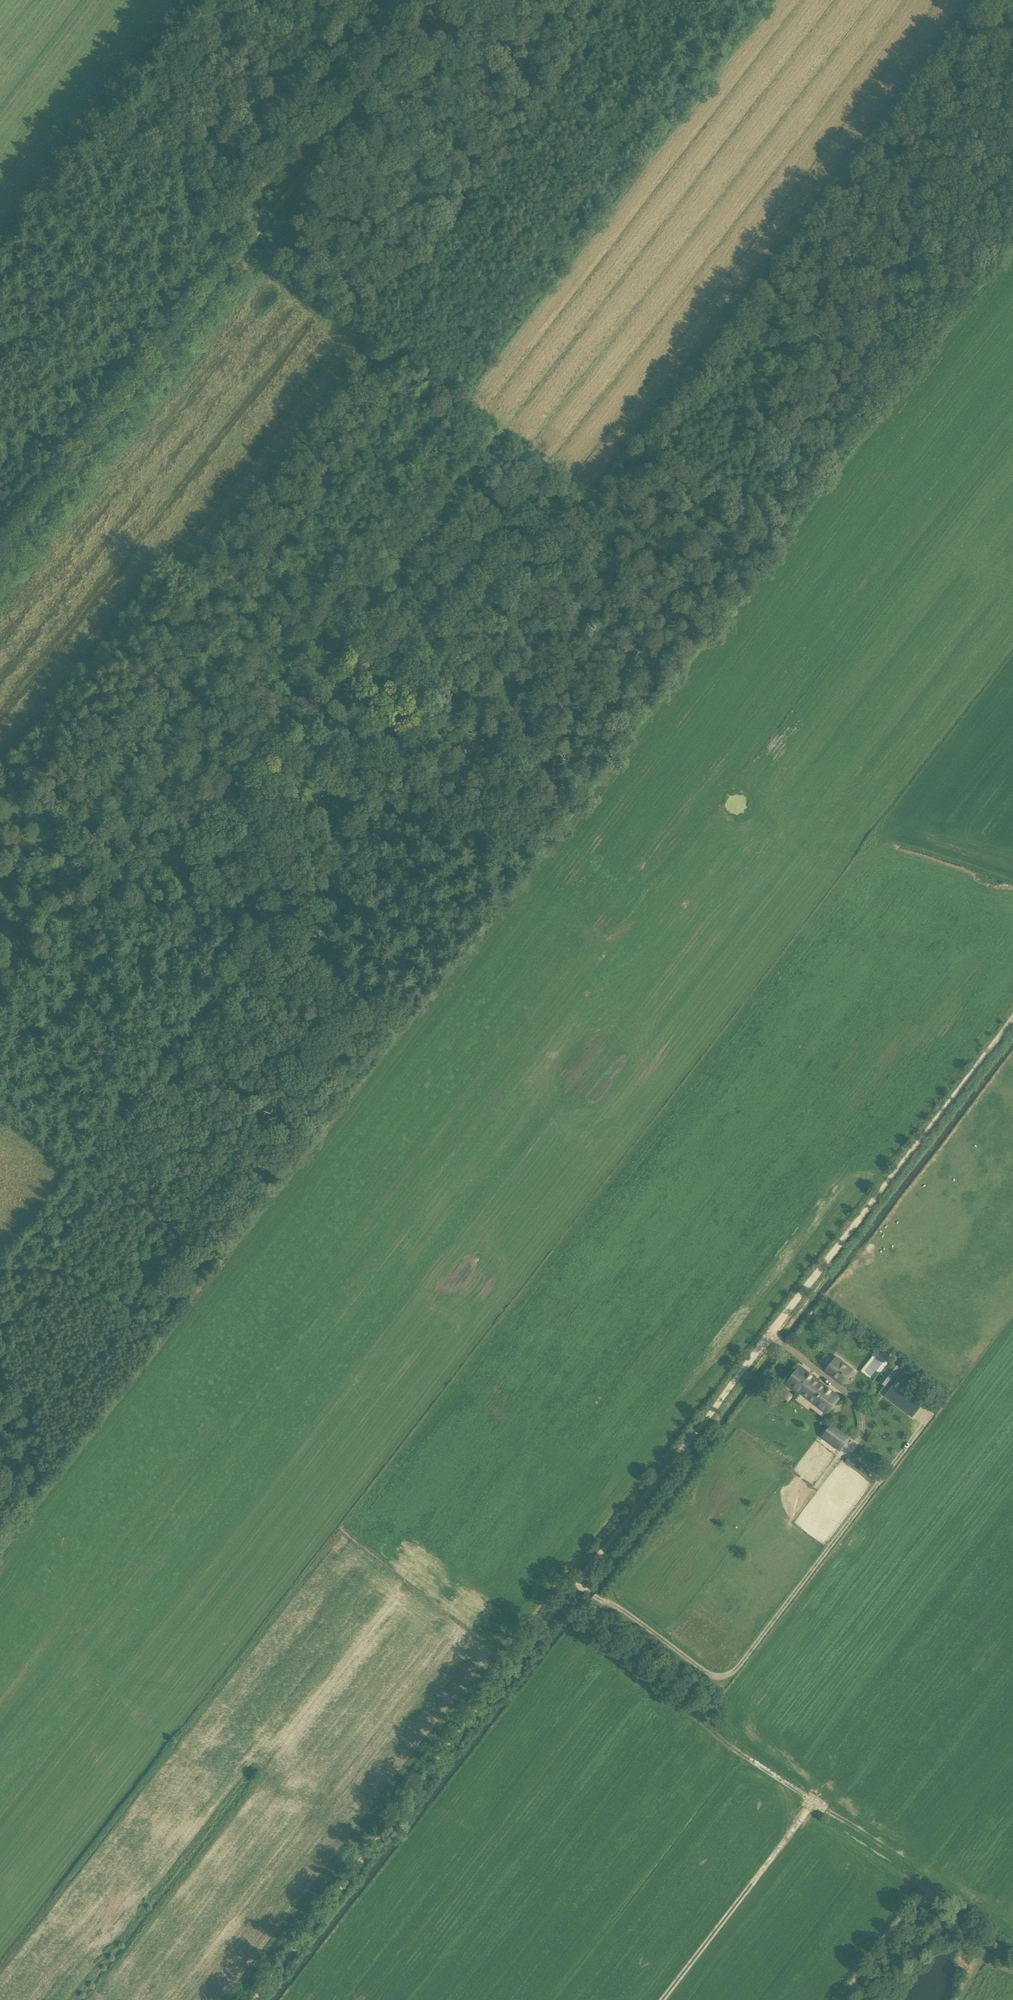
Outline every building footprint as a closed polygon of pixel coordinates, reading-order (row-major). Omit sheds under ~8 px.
[(843,1383),(853,1370),(836,1357),(826,1370),(843,1383)] [(884,1376),(890,1380),(900,1367),(895,1363),(884,1376)] [(827,1413),(839,1397),(800,1367),(788,1383),(827,1413)] [(913,1417),(928,1396),(901,1375),(885,1395),(913,1417)] [(850,1436),(832,1422),(823,1435),(840,1449),(850,1436)]
